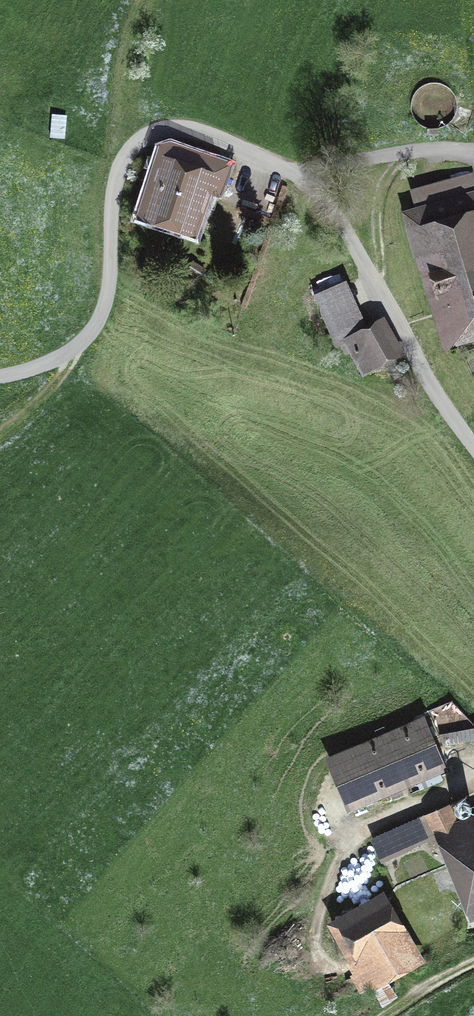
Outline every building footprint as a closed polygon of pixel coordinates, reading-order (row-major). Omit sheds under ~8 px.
[(413,96),(411,104),(412,113),(417,121),(424,126),(433,128),(441,126),(449,122),(454,115),(456,106),(455,97),(450,90),(443,85),(434,83),(426,84),(418,89),(413,96)] [(141,211),(188,227),(203,188),(219,194),(228,167),(213,162),(214,159),(173,145),(152,205),(144,202),(141,211)] [(415,210),(403,214),(431,312),(445,308),(452,330),(473,324),(473,183),(471,174),(410,192),(415,210)] [(346,337),(350,344),(366,336),(342,284),(312,297),(332,344),(346,337)] [(379,328),(366,336),(350,344),(365,373),(395,356),(379,328)] [(350,808),(441,769),(421,722),(330,761),(350,808)] [(381,864),(449,834),(453,843),(457,841),(445,813),(373,845),(381,864)] [(457,841),(453,843),(473,891),(473,834),(457,841)] [(383,907),(341,931),(372,987),(415,963),(383,907)]
